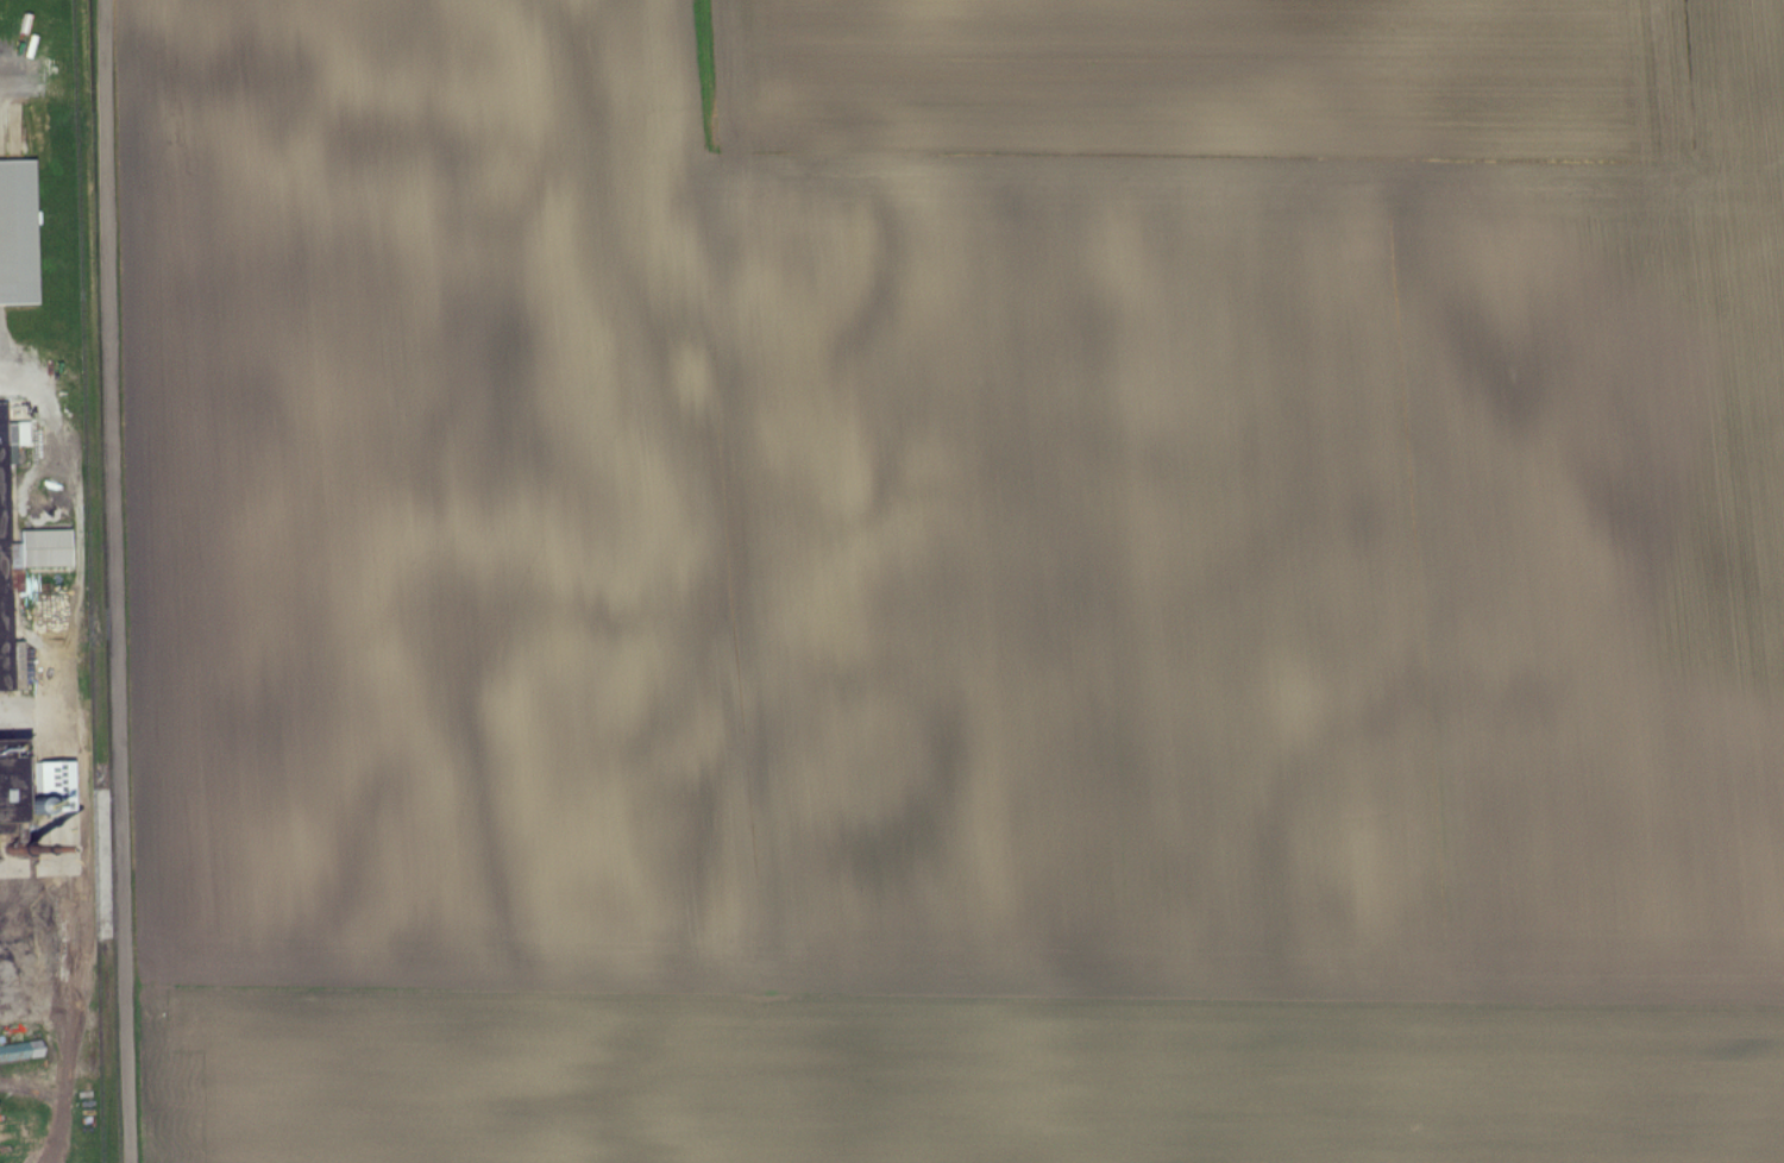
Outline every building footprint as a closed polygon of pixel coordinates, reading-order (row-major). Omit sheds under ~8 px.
[(33,159),(0,160),(0,305),(35,304),(33,159)] [(10,542),(10,566),(70,565),(69,529),(19,529),(19,542),(10,542)] [(0,1045),(0,1060),(41,1060),(41,1045),(0,1045)]
